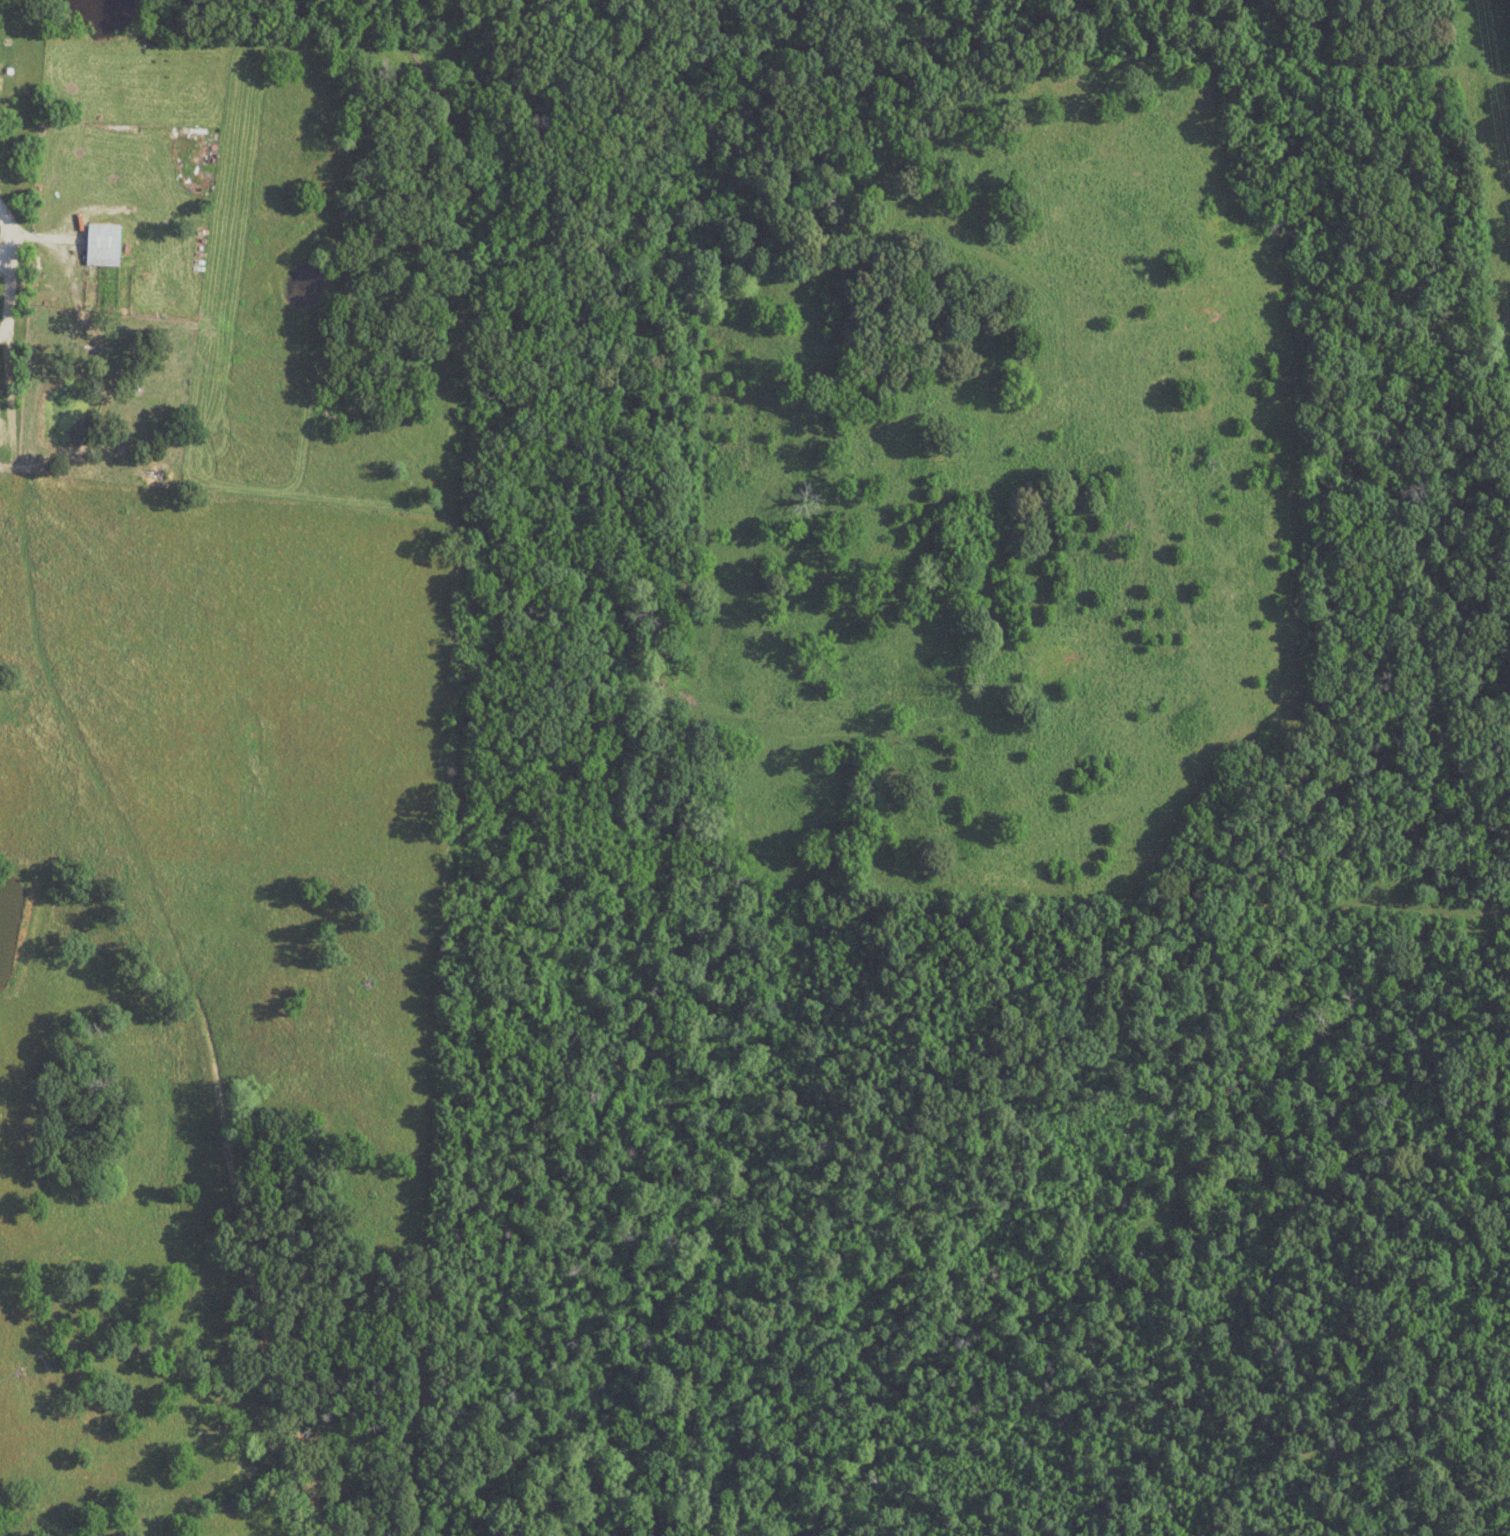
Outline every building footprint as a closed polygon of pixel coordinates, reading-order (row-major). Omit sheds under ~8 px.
[(119,224),(86,224),(86,265),(119,265),(119,224)]
